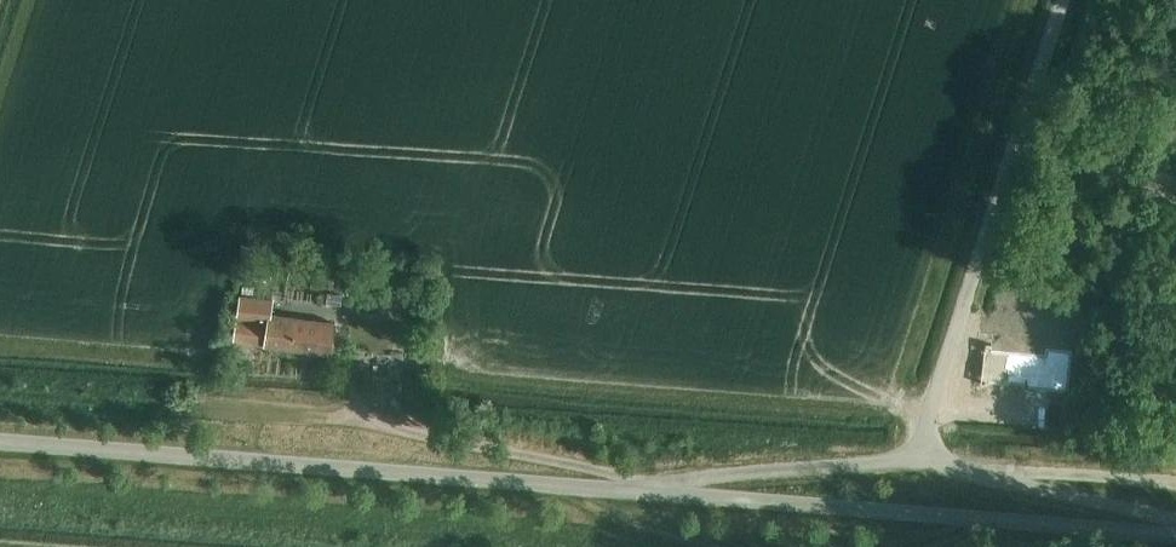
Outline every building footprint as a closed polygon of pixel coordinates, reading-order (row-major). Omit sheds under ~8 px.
[(415,289),(414,302),(433,303),(434,290),(415,289)] [(1063,302),(1032,294),(1027,310),(1058,319),(1063,302)] [(334,322),(270,313),(271,308),(238,303),(234,339),(330,352),(334,322)] [(1031,332),(1032,318),(1017,317),(1016,331),(1031,332)] [(989,332),(1006,334),(1008,321),(991,320),(989,332)] [(1062,326),(1059,336),(1070,339),(1072,329),(1062,326)] [(1008,345),(984,342),(979,381),(1002,384),(1008,345)] [(372,377),(406,380),(407,361),(373,358),(372,377)]
